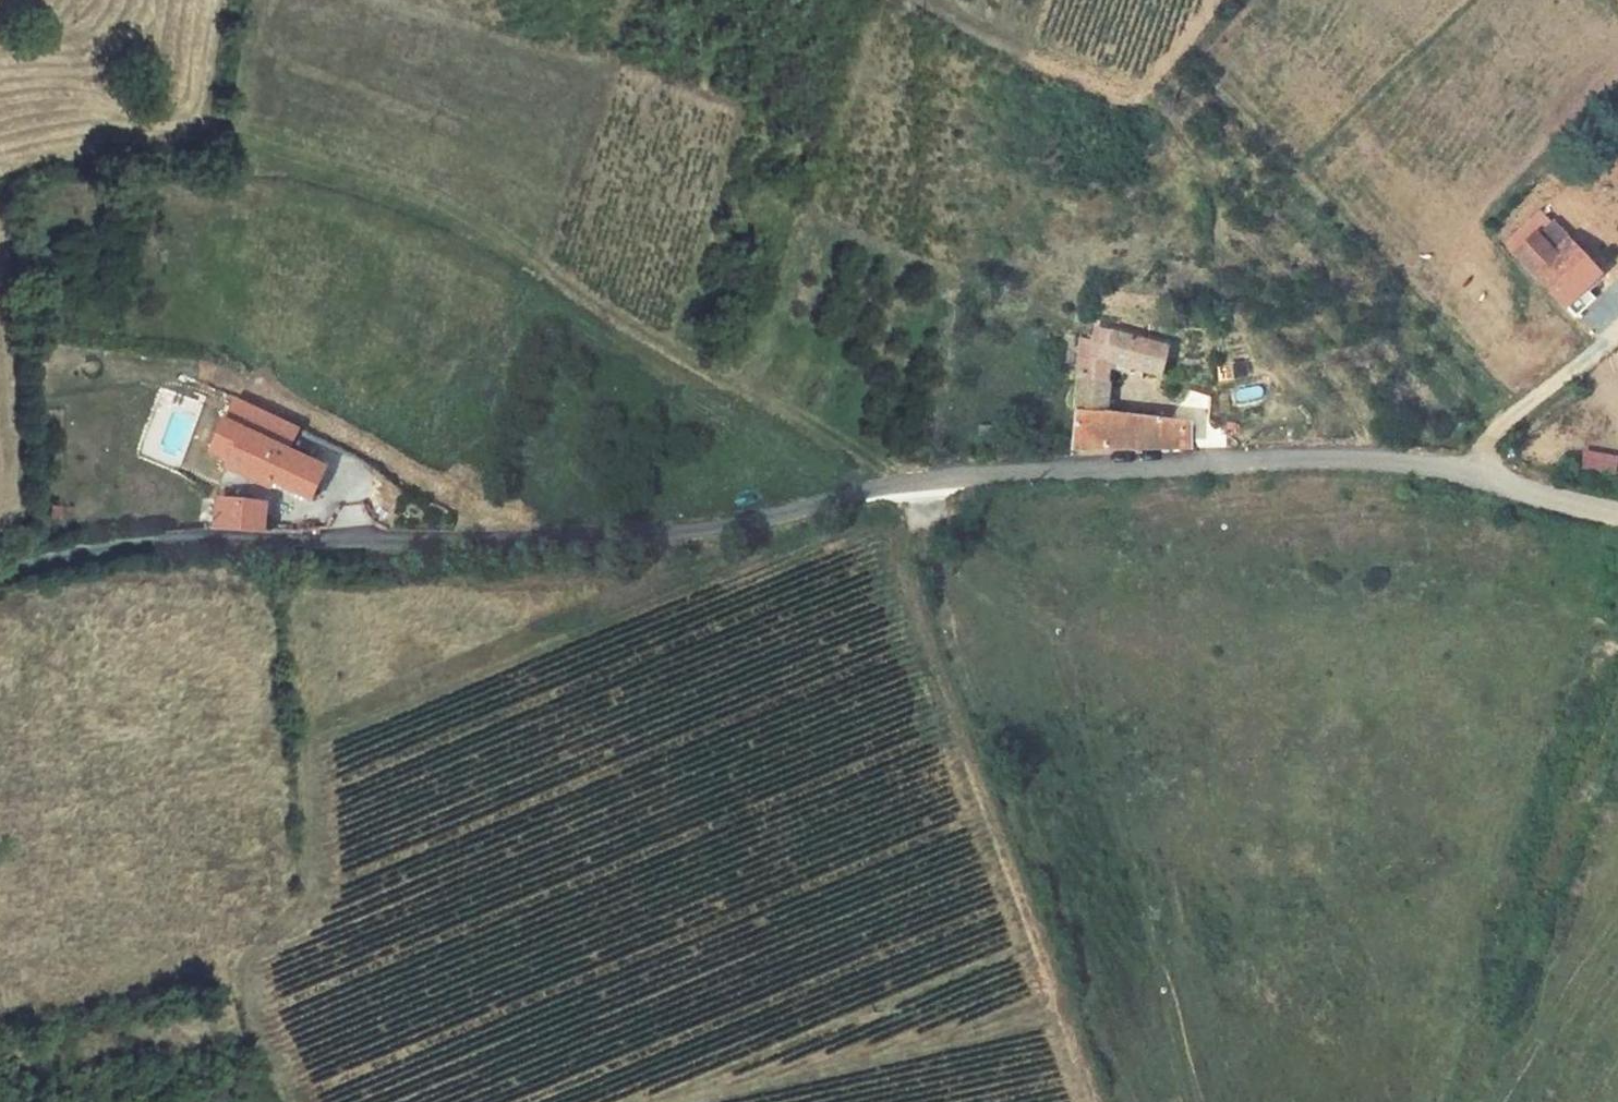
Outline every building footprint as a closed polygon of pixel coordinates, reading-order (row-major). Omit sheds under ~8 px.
[(1606,262),(1575,229),(1541,259),(1583,305),(1598,292),(1586,280),(1606,262)] [(1111,363),(1120,340),(1102,334),(1098,347),(1080,343),(1078,358),(1111,363)] [(1168,389),(1177,359),(1120,340),(1111,363),(1078,358),(1072,412),(1105,415),(1111,370),(1168,389)] [(245,396),(234,417),(298,448),(308,427),(245,396)] [(1185,451),(1184,423),(1105,415),(1072,412),(1069,453),(1185,451)] [(234,469),(320,498),(335,467),(298,448),(234,417),(218,452),(236,460),(234,469)] [(230,489),(224,517),(238,516),(260,519),(269,493),(230,489)] [(269,493),(260,519),(270,520),(279,494),(269,493)]
